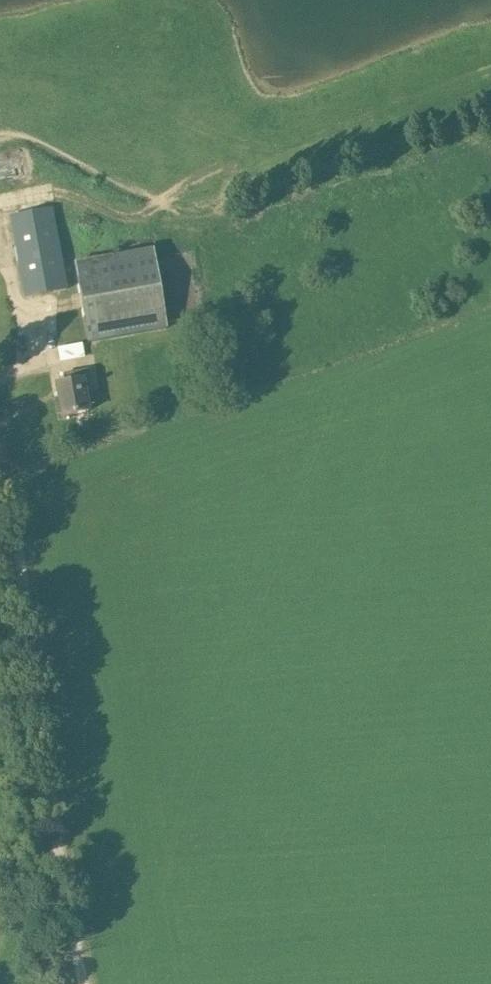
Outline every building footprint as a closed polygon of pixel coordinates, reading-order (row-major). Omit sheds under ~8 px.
[(24,297),(69,288),(54,207),(9,216),(24,297)] [(89,343),(168,329),(154,249),(74,262),(89,343)] [(62,361),(85,356),(83,342),(59,346),(62,361)] [(61,416),(89,411),(84,382),(91,380),(89,369),(62,373),(65,382),(56,384),(61,416)]
